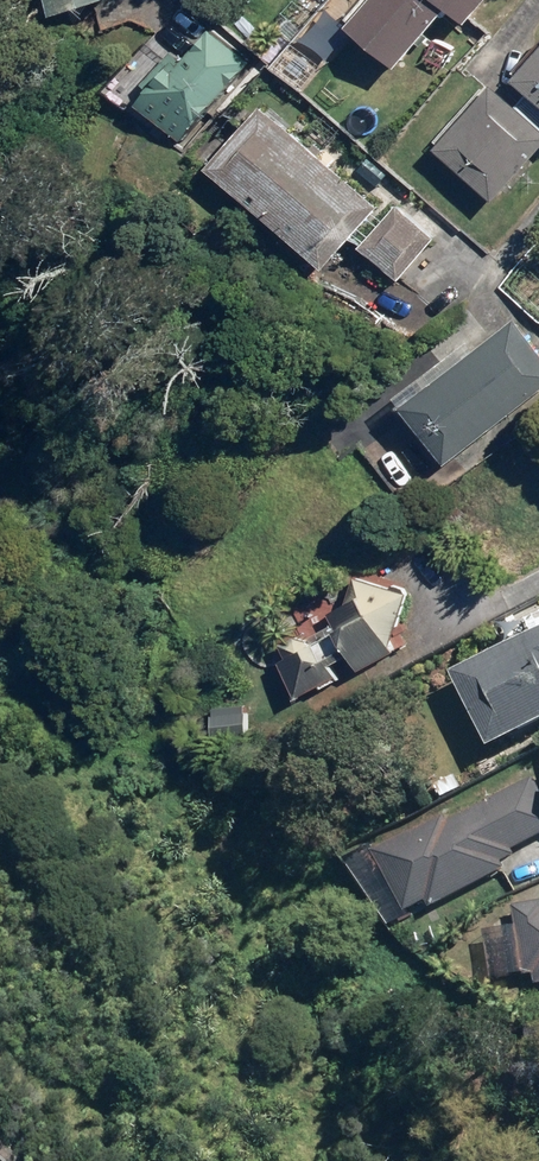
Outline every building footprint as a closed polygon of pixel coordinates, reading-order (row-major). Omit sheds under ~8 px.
[(69,10),(99,0),(66,0),(69,10)] [(357,24),(405,65),(457,5),(475,21),(493,0),(378,0),(357,24)] [(144,90),(131,104),(177,144),(249,62),(210,28),(180,62),(167,50),(137,84),(144,90)] [(522,78),(538,92),(538,58),(522,78)] [(440,148),(504,201),(538,159),(538,122),(494,85),(440,148)] [(261,104),(209,167),(332,268),(384,204),(261,104)] [(405,199),(365,244),(404,279),(444,234),(405,199)] [(410,405),(456,462),(538,395),(538,346),(517,319),(410,405)] [(288,657),(278,663),(296,697),(339,676),(333,663),(353,653),(362,671),(394,653),(406,592),(352,576),(345,602),(325,613),(320,604),(310,601),(299,606),(298,617),(306,631),(281,644),(288,657)] [(451,675),(491,751),(538,726),(538,629),(451,675)] [(380,856),(414,910),(431,899),(439,911),(524,858),(521,853),(538,841),(538,786),(533,777),(456,826),(448,813),(380,856)] [(519,908),(523,929),(487,935),(495,981),(538,974),(538,905),(519,908)]
